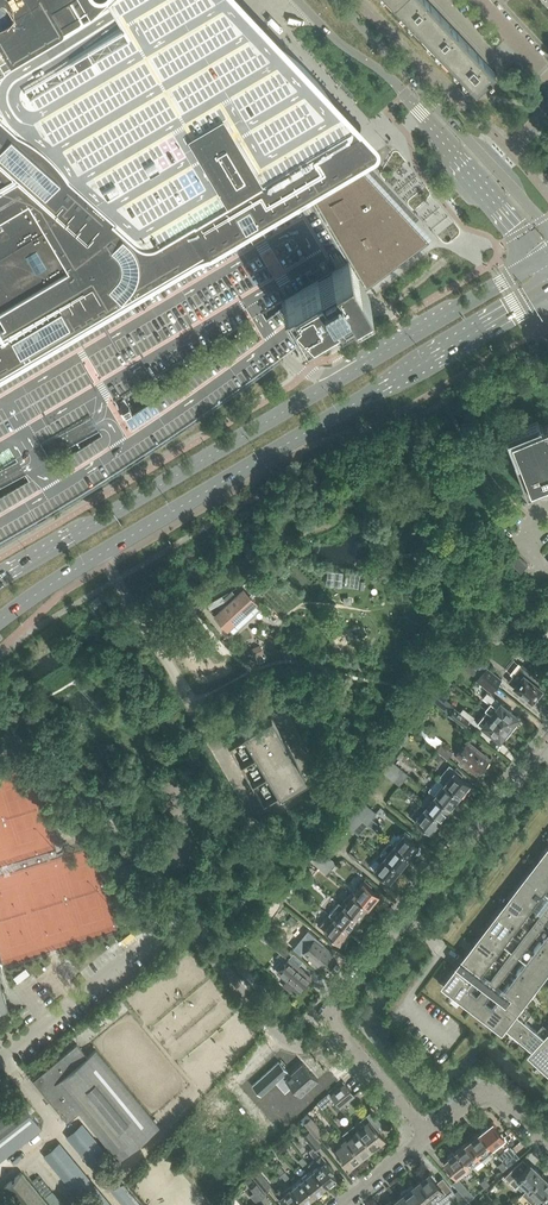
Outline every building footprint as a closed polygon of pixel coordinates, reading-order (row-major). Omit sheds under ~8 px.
[(76,73),(66,56),(82,47),(125,21),(122,16),(107,0),(100,0),(90,9),(83,14),(4,61),(4,63),(0,66),(0,118),(76,73)] [(4,63),(4,61),(83,14),(90,9),(85,0),(0,0),(0,66),(4,63)] [(82,47),(90,61),(115,46),(126,65),(91,87),(128,149),(173,122),(194,110),(242,191),(243,191),(244,192),(245,191),(244,190),(244,189),(260,180),(260,179),(280,176),(281,176),(296,166),(297,166),(313,157),(314,156),(313,156),(329,147),(331,151),(342,145),(343,145),(348,142),(351,139),(353,136),(355,133),(355,129),(355,126),(354,122),(351,119),(284,48),(278,41),(239,0),(107,0),(122,16),(125,21),(82,47)] [(427,0),(396,0),(393,3),(420,32),(440,13),(427,0)] [(467,42),(440,13),(420,32),(447,61),(467,42)] [(494,71),(467,42),(447,61),(474,90),(494,71)] [(82,47),(66,56),(76,73),(85,90),(95,106),(105,123),(115,140),(65,171),(67,175),(118,145),(125,156),(135,173),(123,179),(128,187),(145,177),(138,165),(128,149),(91,87),(126,65),(115,46),(90,61),(82,47)] [(0,118),(0,122),(13,133),(85,90),(76,73),(0,118)] [(85,90),(13,133),(13,134),(14,134),(16,135),(19,137),(21,138),(23,139),(25,140),(26,141),(29,143),(30,144),(31,144),(32,144),(95,106),(85,90)] [(32,144),(31,144),(32,145),(36,148),(39,151),(42,153),(45,155),(47,158),(105,123),(95,106),(32,144)] [(194,110),(173,122),(195,159),(200,156),(226,201),(227,200),(242,191),(194,110)] [(27,356),(37,350),(76,327),(77,329),(79,332),(97,363),(96,364),(99,370),(100,371),(123,358),(123,357),(110,364),(106,358),(105,358),(87,327),(84,322),(97,315),(147,285),(185,263),(250,224),(332,175),(332,177),(351,165),(353,164),(354,163),(352,159),(351,159),(346,149),(345,149),(343,145),(342,145),(331,151),(329,147),(313,156),(314,156),(313,157),(297,166),(296,166),(281,176),(280,176),(260,179),(260,180),(244,189),(244,190),(245,191),(244,192),(243,191),(242,191),(227,200),(226,201),(218,206),(218,207),(195,221),(184,227),(174,233),(161,241),(158,243),(154,245),(151,245),(148,246),(145,246),(142,245),(139,244),(137,243),(134,241),(133,240),(131,238),(118,227),(103,214),(88,200),(73,187),(63,178),(67,175),(65,171),(60,174),(59,172),(57,170),(56,168),(54,166),(53,165),(47,158),(45,155),(42,153),(39,151),(36,148),(32,145),(31,144),(30,144),(29,143),(26,141),(25,140),(23,139),(21,138),(19,137),(16,135),(14,134),(13,134),(13,133),(0,122),(0,162),(1,162),(3,165),(6,168),(9,171),(12,174),(16,177),(19,179),(22,181),(25,183),(28,185),(31,187),(34,189),(28,192),(31,197),(39,192),(65,214),(95,242),(97,243),(100,246),(102,248),(103,250),(104,252),(105,253),(106,256),(106,258),(107,261),(106,264),(106,267),(104,270),(103,272),(101,275),(99,277),(97,279),(95,280),(82,288),(54,304),(41,312),(28,320),(16,327),(12,329),(0,336),(0,372),(27,356)] [(143,212),(118,227),(131,238),(133,240),(134,241),(137,243),(139,244),(142,245),(145,246),(148,246),(151,245),(154,245),(158,243),(161,241),(174,233),(184,227),(195,221),(218,207),(218,206),(226,201),(200,156),(195,159),(173,122),(128,149),(138,165),(145,177),(128,187),(133,196),(143,212)] [(105,123),(47,158),(53,165),(54,166),(56,168),(57,170),(59,172),(60,174),(65,171),(115,140),(105,123)] [(67,175),(63,178),(73,187),(125,156),(118,145),(67,175)] [(125,156),(73,187),(88,200),(123,179),(135,173),(125,156)] [(28,192),(34,189),(31,187),(28,185),(25,183),(22,181),(19,179),(16,177),(12,174),(9,171),(6,168),(3,165),(1,162),(0,162),(0,209),(28,192)] [(97,315),(84,322),(87,327),(105,358),(106,358),(110,364),(123,357),(123,358),(283,263),(297,288),(298,288),(349,258),(366,287),(428,237),(360,165),(357,162),(354,163),(353,164),(351,165),(332,177),(332,175),(250,224),(185,263),(147,285),(97,315)] [(123,179),(88,200),(103,214),(133,196),(128,187),(123,179)] [(1,214),(29,198),(31,197),(28,192),(0,209),(0,215),(1,214)] [(31,197),(29,198),(45,226),(65,214),(39,192),(31,197)] [(133,196),(103,214),(118,227),(143,212),(133,196)] [(29,198),(1,214),(54,304),(82,288),(55,242),(45,226),(29,198)] [(28,320),(41,312),(54,304),(1,214),(0,215),(0,274),(28,320)] [(65,214),(45,226),(55,242),(82,288),(95,280),(97,279),(99,277),(101,275),(103,272),(104,270),(106,267),(106,264),(107,261),(106,258),(106,256),(105,253),(104,252),(103,250),(102,248),(100,246),(97,243),(95,242),(65,214)] [(297,288),(289,293),(291,297),(307,324),(321,316),(335,308),(339,315),(355,305),(351,299),(366,287),(349,258),(298,288),(297,288)] [(24,525),(61,502),(86,487),(123,464),(147,448),(171,432),(195,415),(219,399),(242,382),(266,365),(278,356),(301,338),(324,320),(321,316),(307,324),(291,297),(289,293),(297,288),(283,263),(123,358),(100,371),(27,415),(0,431),(0,538),(24,525)] [(16,327),(28,320),(0,274),(0,300),(16,327)] [(8,322),(12,329),(16,327),(0,300),(0,309),(8,322)] [(12,329),(8,322),(0,309),(0,336),(12,329)] [(27,415),(100,371),(99,370),(96,364),(97,363),(79,332),(77,329),(76,327),(37,350),(27,356),(0,372),(0,431),(27,415)] [(503,433),(504,434),(526,491),(544,484),(544,482),(546,481),(547,484),(547,427),(546,423),(540,425),(538,419),(511,430),(503,433)] [(516,553),(509,561),(520,572),(528,564),(516,553)] [(413,556),(399,556),(399,566),(413,565),(413,556)] [(343,571),(328,569),(326,584),(341,586),(343,571)] [(256,579),(251,584),(259,592),(264,588),(256,579)] [(256,604),(243,589),(215,615),(228,629),(256,604)] [(99,597),(91,601),(95,607),(102,603),(99,597)] [(146,609),(150,615),(155,612),(151,605),(146,609)] [(260,644),(250,648),(253,656),(255,656),(262,653),(264,652),(260,644)] [(262,653),(255,656),(258,662),(265,659),(262,653)] [(482,673),(497,685),(502,679),(487,667),(489,664),(475,653),(468,662),(482,673)] [(543,690),(541,688),(546,682),(524,664),(510,682),(532,700),(535,696),(537,698),(543,690)] [(491,692),(497,685),(482,673),(476,680),(491,692)] [(447,679),(443,684),(447,687),(451,682),(447,679)] [(486,710),(511,730),(517,722),(515,721),(519,716),(487,691),(483,696),(490,702),(484,709),(486,710)] [(504,737),(511,730),(486,710),(477,721),(473,718),(474,717),(463,708),(459,712),(454,707),(448,714),(463,726),(469,719),(480,729),(482,726),(500,740),(503,736),(504,737)] [(280,798),(308,781),(271,719),(243,736),(244,737),(229,746),(263,804),(278,795),(280,798)] [(436,749),(441,744),(443,741),(423,725),(418,732),(424,737),(423,738),(436,749)] [(405,740),(400,736),(394,743),(399,747),(405,740)] [(479,773),(489,760),(467,742),(457,754),(479,773)] [(441,744),(436,749),(448,758),(452,753),(441,744)] [(388,776),(397,766),(392,761),(383,772),(388,776)] [(438,778),(459,796),(469,784),(458,775),(460,773),(449,765),(438,778)] [(394,781),(403,770),(397,766),(388,776),(394,781)] [(394,781),(399,786),(408,775),(403,770),(394,781)] [(428,790),(434,795),(450,808),(451,807),(452,808),(457,802),(455,801),(459,796),(438,778),(428,790)] [(450,808),(434,795),(431,798),(427,795),(420,803),(440,820),(450,808)] [(357,815),(365,804),(360,800),(351,811),(357,815)] [(430,832),(440,820),(420,803),(410,815),(416,820),(415,822),(421,827),(422,825),(430,832)] [(362,820),(371,809),(365,804),(357,815),(362,820)] [(375,822),(372,819),(376,813),(371,809),(362,820),(367,824),(368,823),(372,826),(375,822)] [(348,826),(357,815),(351,811),(343,821),(348,826)] [(354,831),(362,820),(357,815),(348,826),(354,831)] [(359,835),(367,824),(362,820),(354,831),(359,835)] [(388,840),(390,841),(409,858),(419,845),(408,836),(409,835),(405,831),(400,836),(398,834),(397,836),(394,834),(388,840)] [(409,858),(390,841),(380,853),(379,853),(399,870),(401,868),(401,869),(406,863),(405,862),(409,858)] [(497,914),(453,971),(451,973),(442,985),(497,1027),(499,1029),(502,1026),(532,1051),(529,1054),(547,1071),(547,1034),(544,1038),(513,1013),(512,1012),(547,966),(547,848),(497,914)] [(316,865),(325,854),(319,850),(310,860),(316,865)] [(399,870),(379,853),(370,864),(390,881),(399,870)] [(321,870),(330,859),(325,854),(316,865),(321,870)] [(321,870),(326,874),(335,863),(330,859),(321,870)] [(293,884),(297,888),(306,877),(302,873),(293,884)] [(353,894),(368,907),(378,895),(367,886),(368,884),(364,880),(359,886),(357,884),(356,886),(358,888),(353,894)] [(368,907),(353,894),(350,892),(341,904),(359,919),(368,907)] [(359,919),(341,904),(338,902),(329,914),(349,930),(359,919)] [(339,943),(349,930),(329,914),(319,926),(325,931),(325,933),(330,937),(331,936),(339,943)] [(253,928),(251,930),(257,934),(262,928),(256,923),(253,928)] [(305,941),(311,934),(306,931),(301,938),(305,941)] [(269,934),(264,940),(285,956),(289,951),(269,934)] [(309,962),(317,969),(331,953),(314,939),(303,952),(312,959),(309,962)] [(293,988),(298,992),(311,977),(289,959),(277,973),(286,980),(282,985),(290,991),(293,988)] [(8,1008),(0,982),(0,1011),(8,1008)] [(119,1160),(159,1126),(96,1049),(87,1056),(77,1044),(33,1080),(67,1122),(79,1112),(119,1160)] [(278,1061),(252,1085),(261,1094),(277,1079),(282,1075),(287,1071),(278,1061)] [(284,1078),(282,1075),(277,1079),(284,1087),(288,1083),(300,1096),(318,1079),(302,1062),(284,1078)] [(335,1101),(350,1089),(345,1083),(331,1095),(329,1092),(318,1103),(322,1108),(333,1099),(335,1101)] [(350,1089),(335,1101),(340,1107),(355,1095),(350,1089)] [(17,1095),(0,1108),(0,1160),(42,1127),(31,1113),(34,1110),(31,1106),(27,1108),(17,1095)] [(385,1138),(376,1127),(382,1122),(372,1110),(353,1124),(358,1130),(373,1148),(385,1138)] [(380,1120),(386,1115),(383,1112),(378,1117),(380,1120)] [(316,1137),(322,1132),(307,1113),(302,1119),(304,1122),(310,1129),(316,1137)] [(479,1132),(492,1147),(495,1152),(503,1146),(499,1141),(504,1137),(492,1122),(479,1132)] [(115,1165),(109,1171),(99,1158),(105,1153),(80,1124),(65,1136),(72,1144),(79,1139),(96,1159),(90,1164),(105,1182),(120,1170),(115,1165)] [(373,1148),(358,1130),(353,1124),(342,1133),(345,1137),(347,1139),(361,1157),(373,1148)] [(315,1138),(316,1137),(310,1129),(304,1135),(313,1147),(310,1150),(314,1159),(317,1163),(311,1168),(318,1176),(319,1175),(327,1185),(336,1177),(331,1171),(333,1169),(321,1154),(320,1155),(316,1149),(321,1145),(315,1138)] [(479,1157),(492,1147),(479,1132),(467,1141),(479,1157)] [(361,1157),(347,1139),(345,1137),(340,1140),(342,1143),(335,1149),(349,1167),(361,1157)] [(467,1166),(479,1157),(467,1141),(455,1151),(467,1166)] [(89,1195),(98,1204),(111,1204),(59,1142),(43,1155),(81,1201),(89,1195)] [(456,1176),(467,1166),(455,1151),(443,1160),(456,1176)] [(502,1160),(507,1166),(520,1157),(515,1151),(502,1160)] [(303,1165),(307,1162),(302,1157),(299,1160),(303,1165)] [(502,1170),(507,1166),(502,1160),(498,1164),(502,1170)] [(527,1188),(541,1173),(530,1163),(518,1176),(515,1174),(508,1181),(515,1188),(521,1183),(527,1188)] [(315,1194),(327,1185),(319,1175),(318,1176),(311,1168),(301,1176),(315,1194)] [(259,1171),(253,1176),(265,1190),(271,1185),(259,1171)] [(284,1171),(281,1174),(285,1180),(289,1177),(284,1171)] [(22,1172),(5,1186),(20,1204),(49,1204),(22,1172)] [(437,1181),(435,1179),(436,1178),(432,1173),(431,1174),(429,1172),(418,1181),(434,1200),(438,1204),(439,1204),(452,1194),(460,1204),(462,1204),(468,1200),(458,1189),(455,1191),(443,1176),(437,1181)] [(547,1188),(547,1180),(541,1173),(527,1188),(537,1199),(547,1188)] [(249,1184),(254,1181),(250,1176),(245,1180),(249,1184)] [(303,1204),(315,1194),(301,1176),(290,1185),(296,1193),(295,1194),(303,1204)] [(490,1183),(485,1177),(480,1181),(484,1187),(490,1183)] [(452,1183),(458,1189),(468,1200),(474,1196),(458,1178),(452,1183)] [(109,1187),(124,1204),(138,1204),(118,1181),(109,1187)] [(434,1200),(418,1181),(414,1184),(412,1183),(406,1188),(420,1204),(426,1204),(429,1203),(429,1204),(434,1200)] [(256,1202),(265,1195),(256,1184),(251,1188),(254,1192),(250,1195),(256,1202)] [(303,1204),(295,1194),(296,1193),(290,1185),(283,1190),(281,1187),(274,1192),(285,1204),(302,1204),(303,1204)] [(406,1188),(401,1192),(402,1194),(397,1198),(403,1204),(420,1204),(406,1188)] [(537,1199),(542,1203),(540,1204),(547,1204),(547,1188),(537,1199)] [(45,1196),(52,1204),(58,1204),(62,1202),(52,1190),(45,1196)] [(234,1199),(227,1192),(219,1201),(223,1204),(228,1204),(234,1199)]
